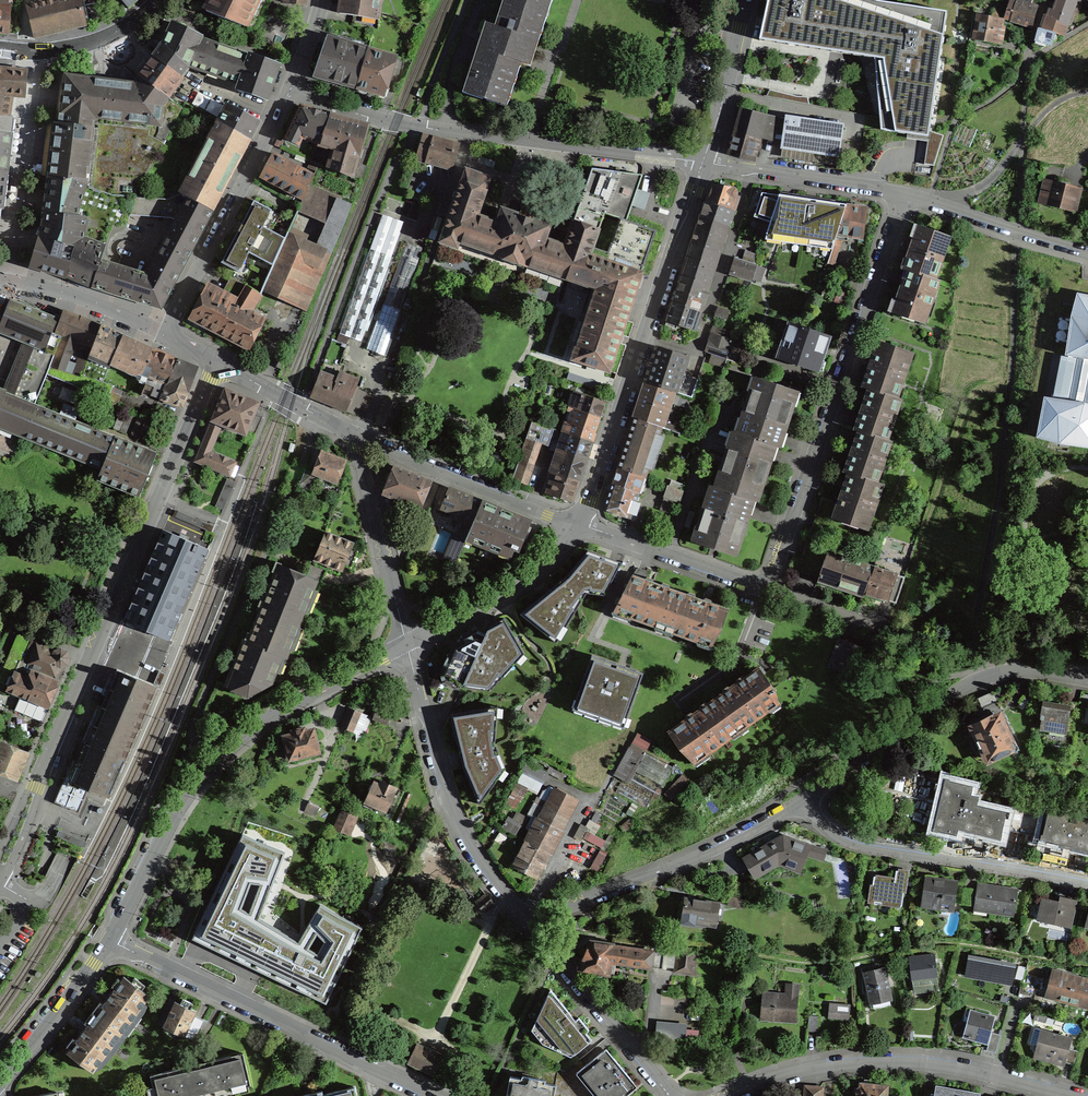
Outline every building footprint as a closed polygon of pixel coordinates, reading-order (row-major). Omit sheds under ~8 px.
[(34,38),(60,32),(86,26),(80,0),(36,0),(37,4),(27,7),(26,7),(27,8),(34,38)] [(128,9),(139,0),(121,0),(128,9)] [(206,11),(220,18),(229,21),(239,0),(211,0),(206,11)] [(229,21),(257,30),(269,5),(271,0),(239,0),(229,21)] [(340,3),(341,4),(339,13),(358,16),(364,17),(362,25),(376,27),(381,0),(341,0),(340,3)] [(462,93),(507,107),(529,38),(539,41),(552,0),(503,0),(494,26),(485,23),(481,36),(462,93)] [(878,1),(874,0),(768,0),(764,16),(759,40),(824,50),(874,58),(880,117),(881,130),(907,134),(928,137),(929,131),(931,120),(947,12),(908,6),(892,3),(878,1)] [(1004,18),(1008,20),(1012,21),(1016,5),(1018,0),(1010,0),(1010,1),(1004,18)] [(1037,9),(1029,7),(1032,0),(1018,0),(1016,5),(1012,21),(1021,24),(1032,27),(1037,9)] [(1055,6),(1051,18),(1065,26),(1075,0),(1057,0),(1055,6)] [(10,34),(12,4),(0,3),(0,34),(10,34)] [(1001,31),(1004,20),(979,15),(974,39),(1000,44),(1001,38),(1002,32),(1001,31)] [(1051,18),(1047,16),(1045,24),(1042,30),(1055,34),(1062,36),(1065,26),(1051,18)] [(189,68),(215,76),(225,45),(203,37),(203,35),(171,20),(162,40),(150,55),(153,56),(183,78),(189,68)] [(1052,43),(1053,42),(1054,42),(1055,41),(1057,39),(1057,37),(1056,35),(1055,34),(1042,30),(1039,29),(1036,38),(1034,47),(1041,49),(1052,43)] [(323,55),(315,77),(357,88),(368,49),(329,37),(323,55)] [(235,88),(268,100),(281,63),(248,51),(248,53),(225,45),(215,76),(236,83),(235,88)] [(368,49),(357,88),(384,96),(392,77),(393,71),(397,57),(368,49)] [(138,76),(169,98),(183,78),(153,56),(138,76)] [(27,71),(5,68),(0,68),(0,115),(9,117),(12,96),(25,97),(27,71)] [(56,122),(51,121),(45,177),(88,180),(87,185),(114,195),(135,197),(182,108),(169,98),(138,76),(134,81),(62,72),(56,122)] [(217,121),(252,139),(261,121),(226,102),(217,121)] [(319,144),(330,115),(315,110),(301,106),(286,138),(298,144),(302,136),(319,144)] [(774,134),(779,117),(741,109),(733,139),(729,154),(751,161),(751,159),(755,160),(760,141),(757,140),(758,135),(773,139),(774,134)] [(6,173),(7,165),(12,117),(9,117),(0,115),(0,172),(6,173)] [(360,147),(366,125),(330,115),(319,144),(335,148),(329,168),(351,176),(360,147)] [(779,117),(774,134),(779,135),(781,135),(784,136),(782,147),(838,155),(843,126),(786,117),(786,118),(779,117)] [(233,175),(252,139),(217,121),(198,157),(233,175)] [(416,159),(441,166),(448,142),(447,141),(433,137),(432,139),(423,136),(416,159)] [(452,169),(459,145),(449,142),(448,142),(441,166),(452,169)] [(303,199),(319,163),(312,161),(309,168),(313,170),(311,174),(288,162),(273,154),(261,176),(303,199)] [(233,175),(198,157),(179,192),(214,211),(233,175)] [(597,286),(572,359),(609,371),(613,359),(637,286),(656,230),(627,220),(635,195),(642,175),(641,175),(592,169),(590,173),(565,246),(545,239),(550,226),(546,224),(550,212),(530,205),(510,198),(505,210),(501,209),(497,222),(477,216),(490,177),(465,168),(440,242),(457,247),(459,241),(495,254),(495,255),(527,266),(527,265),(565,278),(566,275),(572,277),(569,284),(588,290),(591,284),(597,286)] [(88,180),(45,177),(41,211),(77,215),(87,185),(88,180)] [(1074,211),(1080,189),(1062,184),(1051,181),(1046,204),(1074,211)] [(40,226),(38,234),(75,246),(65,279),(91,288),(101,258),(112,224),(125,228),(130,214),(135,197),(114,195),(87,185),(77,215),(41,211),(40,226)] [(722,186),(712,185),(706,201),(730,209),(734,210),(735,207),(732,206),(735,196),(736,196),(737,194),(737,193),(737,192),(736,191),(736,190),(735,189),(734,189),(733,188),(732,188),(722,186)] [(135,197),(130,214),(171,218),(177,219),(173,227),(172,226),(161,246),(187,259),(214,211),(179,192),(166,199),(135,197)] [(754,217),(762,220),(771,223),(779,196),(762,193),(758,204),(754,217)] [(834,245),(837,235),(847,205),(786,196),(780,195),(779,196),(771,223),(767,234),(834,245)] [(346,220),(352,205),(339,200),(337,204),(319,196),(315,204),(334,212),(317,250),(287,236),(285,238),(275,261),(263,288),(294,302),(293,305),(307,312),(346,220)] [(266,256),(275,261),(285,238),(263,226),(268,218),(265,217),(269,209),(254,201),(239,228),(221,263),(239,272),(239,271),(236,269),(240,263),(243,264),(249,253),(264,261),(264,260),(266,256)] [(730,209),(706,201),(706,203),(701,217),(724,224),(730,209)] [(863,239),(867,208),(852,205),(847,205),(837,235),(863,239)] [(692,244),(715,252),(719,253),(720,249),(717,248),(724,224),(701,217),(696,231),(692,244)] [(757,235),(765,238),(767,234),(771,223),(762,220),(757,235)] [(400,233),(379,225),(340,334),(361,341),(400,233)] [(910,271),(936,281),(951,238),(921,228),(916,242),(906,270),(910,271)] [(65,279),(75,246),(38,234),(29,268),(60,277),(65,279)] [(384,304),(400,310),(423,247),(406,241),(384,304)] [(679,282),(703,289),(708,274),(711,275),(713,269),(710,268),(715,252),(692,244),(684,268),(679,282)] [(140,304),(161,309),(187,259),(161,246),(155,258),(156,259),(152,267),(150,274),(140,304)] [(101,258),(91,288),(140,304),(150,274),(101,258)] [(757,265),(737,259),(735,266),(732,273),(752,280),(752,279),(756,266),(757,265)] [(756,266),(752,279),(759,281),(764,268),(756,266)] [(896,313),(926,323),(940,282),(936,281),(910,271),(901,298),(896,313)] [(236,298),(237,298),(238,299),(246,286),(246,285),(232,278),(225,290),(237,297),(236,298)] [(696,309),(699,301),(701,293),(707,295),(708,291),(707,291),(703,289),(679,282),(673,300),(673,302),(696,309)] [(234,303),(219,333),(248,348),(253,338),(255,339),(256,336),(263,324),(245,315),(245,310),(247,307),(252,308),(260,294),(246,286),(238,299),(237,298),(234,303)] [(205,325),(219,333),(234,303),(207,288),(199,304),(191,318),(205,325)] [(1077,293),(1071,316),(1065,355),(1068,356),(1060,399),(1087,404),(1087,295),(1077,293)] [(11,300),(2,322),(0,327),(0,332),(22,342),(29,344),(54,354),(61,337),(52,333),(57,318),(11,300)] [(702,311),(704,303),(699,301),(696,309),(702,311)] [(696,309),(673,302),(671,306),(666,321),(667,321),(665,325),(675,328),(676,324),(695,331),(698,321),(697,320),(697,318),(693,317),(696,309)] [(400,310),(384,304),(367,349),(373,351),(384,356),(400,310)] [(718,307),(715,316),(726,319),(729,311),(718,307)] [(75,340),(93,347),(101,326),(83,319),(63,311),(55,331),(62,334),(61,337),(54,354),(50,366),(82,375),(88,361),(70,354),(75,340)] [(829,336),(790,323),(778,358),(817,371),(825,350),(829,336)] [(88,361),(82,375),(103,382),(110,365),(123,335),(104,327),(101,326),(93,347),(88,361)] [(731,340),(733,334),(713,327),(705,352),(713,354),(726,359),(737,362),(743,345),(732,341),(732,340),(731,340)] [(142,375),(152,348),(135,341),(123,335),(110,365),(115,367),(116,366),(115,365),(117,362),(136,370),(134,373),(136,374),(137,374),(141,375),(142,375)] [(103,382),(82,375),(50,366),(54,354),(29,344),(22,342),(4,386),(3,390),(0,389),(0,427),(21,436),(20,436),(26,438),(102,469),(97,479),(139,496),(150,469),(157,453),(115,436),(115,437),(74,421),(79,409),(64,403),(59,415),(34,405),(47,374),(108,399),(106,404),(116,408),(115,407),(122,391),(113,388),(114,386),(103,382)] [(872,390),(898,398),(914,354),(881,342),(870,375),(865,388),(872,390)] [(646,382),(686,395),(691,397),(697,380),(684,375),(680,388),(677,387),(688,356),(658,347),(650,370),(646,382)] [(154,348),(153,348),(152,348),(142,375),(148,377),(148,378),(168,385),(178,360),(179,359),(177,359),(174,358),(174,357),(173,357),(172,357),(163,353),(154,349),(154,348)] [(710,361),(724,366),(726,359),(713,354),(710,361)] [(276,367),(281,369),(285,360),(280,358),(276,367)] [(197,370),(195,367),(185,362),(178,360),(168,385),(148,378),(143,392),(182,407),(197,370)] [(338,407),(357,415),(366,393),(355,388),(359,379),(340,371),(336,381),(326,377),(327,374),(321,372),(311,396),(338,407)] [(795,390),(757,378),(746,412),(739,434),(773,445),(777,446),(795,390)] [(634,417),(658,425),(666,400),(683,406),(686,395),(646,382),(638,407),(634,417)] [(218,404),(211,421),(246,435),(259,402),(225,388),(218,404)] [(898,398),(872,390),(861,420),(858,430),(862,431),(888,440),(902,399),(898,398)] [(565,401),(564,404),(578,409),(600,417),(601,414),(605,402),(574,391),(570,403),(565,401)] [(1044,397),(1036,437),(1059,443),(1087,448),(1087,404),(1060,399),(1044,397)] [(600,417),(578,409),(573,424),(569,422),(565,433),(567,434),(592,442),(599,421),(600,417)] [(618,468),(644,477),(645,477),(662,427),(658,425),(634,417),(625,446),(618,468)] [(222,427),(211,422),(196,458),(195,461),(230,476),(236,462),(210,452),(222,427)] [(549,446),(554,430),(532,423),(526,439),(539,443),(549,446)] [(853,458),(848,472),(852,474),(878,482),(892,442),(888,440),(862,431),(853,458)] [(773,445),(739,434),(735,432),(726,461),(717,488),(752,499),(755,500),(773,445)] [(559,446),(558,449),(586,458),(587,457),(592,442),(567,434),(562,447),(559,446)] [(539,443),(526,439),(519,460),(531,464),(539,443)] [(557,473),(579,480),(585,460),(586,458),(558,449),(557,452),(560,453),(554,472),(557,473)] [(330,455),(322,452),(313,473),(320,476),(336,483),(345,461),(330,455)] [(519,460),(513,478),(526,484),(533,465),(531,464),(519,460)] [(426,495),(432,481),(394,466),(383,493),(420,509),(426,495)] [(611,487),(604,508),(630,518),(636,499),(644,477),(618,468),(611,487)] [(305,470),(299,485),(313,491),(320,476),(313,473),(305,470)] [(579,480),(557,473),(550,494),(572,501),(577,484),(579,480)] [(878,482),(852,474),(843,498),(840,506),(841,506),(837,519),(869,530),(884,484),(878,482)] [(683,491),(668,485),(664,495),(680,501),(683,491)] [(717,488),(713,486),(695,542),(714,548),(733,554),(752,499),(717,488)] [(449,488),(441,508),(474,521),(482,501),(461,493),(449,488)] [(505,511),(482,501),(474,521),(472,525),(467,535),(473,538),(472,541),(501,553),(502,550),(511,553),(514,547),(517,549),(518,546),(519,547),(530,520),(505,511)] [(467,535),(472,525),(467,524),(465,524),(464,525),(459,536),(455,534),(445,557),(456,562),(466,539),(467,535)] [(208,549),(183,538),(163,530),(124,620),(170,640),(208,549)] [(341,569),(343,565),(351,568),(355,560),(358,551),(351,547),(352,543),(325,532),(313,561),(318,563),(320,556),(331,560),(329,564),(341,569)] [(607,557),(588,550),(567,575),(548,590),(520,614),(545,634),(549,629),(556,635),(563,629),(564,630),(586,593),(593,594),(593,592),(599,582),(608,587),(621,562),(607,557)] [(828,567),(823,565),(819,577),(823,579),(865,593),(873,567),(874,566),(833,552),(828,567)] [(306,577),(316,581),(321,583),(327,569),(313,563),(306,577)] [(279,564),(263,604),(301,619),(316,581),(306,577),(297,573),(291,571),(292,570),(279,564)] [(873,567),(865,593),(885,599),(895,603),(904,577),(873,567)] [(618,613),(664,630),(678,591),(669,588),(670,586),(669,584),(663,583),(661,583),(661,585),(657,584),(653,582),(653,581),(653,579),(647,577),(645,578),(645,579),(633,575),(618,613)] [(687,593),(687,594),(678,591),(664,630),(711,646),(716,634),(718,635),(728,609),(711,603),(712,601),(711,600),(705,598),(703,598),(703,600),(699,599),(695,597),(696,596),(695,594),(689,592),(687,593)] [(301,619),(263,604),(248,642),(282,655),(286,657),(301,619)] [(485,637),(462,686),(490,690),(524,653),(504,618),(490,626),(487,632),(485,637)] [(454,682),(462,686),(485,637),(476,633),(455,644),(453,645),(440,673),(442,683),(451,687),(454,682)] [(48,707),(59,682),(57,681),(61,672),(62,670),(61,670),(63,666),(65,662),(66,661),(66,659),(67,657),(66,655),(65,654),(64,653),(62,652),(60,651),(35,636),(32,641),(18,635),(9,656),(19,660),(18,664),(8,660),(0,677),(0,681),(9,685),(7,690),(21,695),(21,696),(48,707)] [(271,682),(282,655),(248,642),(244,640),(225,686),(248,695),(271,682)] [(871,661),(876,646),(871,644),(866,659),(871,661)] [(643,673),(625,667),(622,665),(618,664),(592,655),(576,699),(578,700),(579,699),(587,702),(586,705),(600,710),(599,711),(601,712),(602,711),(615,716),(617,713),(625,716),(625,717),(627,717),(643,673)] [(715,698),(737,729),(745,723),(747,726),(769,710),(767,707),(776,701),(771,693),(775,690),(759,667),(740,680),(715,698)] [(78,785),(88,789),(108,797),(156,687),(116,670),(91,729),(88,735),(87,739),(77,761),(74,768),(69,780),(78,785)] [(986,710),(990,718),(986,720),(974,725),(972,730),(975,736),(975,738),(975,740),(976,743),(977,745),(978,747),(980,749),(981,751),(983,753),(986,758),(991,760),(1016,748),(1016,747),(1004,722),(1001,723),(997,715),(1002,712),(992,691),(977,698),(983,712),(986,710)] [(731,737),(729,734),(737,729),(715,698),(690,716),(668,731),(683,751),(685,749),(693,760),(707,750),(709,753),(731,737)] [(1042,719),(1040,729),(1074,735),(1079,702),(1067,700),(1066,709),(1061,708),(1058,707),(1058,704),(1043,702),(1040,719),(1042,719)] [(360,713),(349,708),(341,726),(358,733),(365,716),(360,714),(360,713)] [(460,755),(463,766),(479,804),(498,778),(492,767),(503,763),(495,743),(496,730),(494,730),(492,719),(490,720),(488,708),(450,714),(460,755)] [(376,709),(373,718),(386,724),(390,715),(376,709)] [(289,760),(319,752),(314,731),(310,732),(305,733),(304,728),(292,731),(293,733),(283,736),(289,760)] [(17,779),(22,766),(28,753),(6,744),(0,759),(0,772),(17,779)] [(629,748),(615,775),(622,779),(653,796),(657,788),(633,775),(634,772),(663,787),(673,766),(645,752),(643,755),(629,748)] [(59,804),(64,791),(83,799),(88,789),(78,785),(69,780),(74,768),(77,761),(73,759),(54,802),(59,804)] [(1012,800),(1010,809),(977,801),(978,797),(974,796),(977,784),(945,776),(932,832),(959,839),(961,829),(982,834),(1004,839),(1006,827),(1030,833),(1031,832),(1038,833),(1037,837),(1087,849),(1087,817),(1012,800)] [(371,787),(363,806),(372,810),(373,806),(386,812),(397,788),(380,780),(379,783),(374,781),(371,787)] [(646,808),(651,799),(620,783),(615,791),(646,808)] [(83,799),(64,791),(59,804),(78,812),(83,799)] [(250,801),(188,947),(325,1012),(368,922),(314,894),(296,933),(257,913),(291,839),(314,848),(321,832),(297,822),(250,801)] [(310,801),(309,801),(304,811),(316,816),(319,807),(309,803),(310,801)] [(347,833),(354,815),(342,810),(335,827),(347,833)] [(513,864),(537,877),(544,865),(562,830),(538,818),(513,864)] [(86,841),(59,830),(57,836),(83,847),(86,841)] [(755,877),(779,863),(799,871),(805,856),(823,861),(827,849),(808,846),(783,836),(775,841),(744,858),(755,877)] [(382,840),(379,847),(393,853),(395,850),(397,846),(382,840)] [(871,900),(901,905),(906,872),(896,871),(895,879),(880,877),(875,877),(875,876),(874,876),(871,900)] [(954,909),(958,883),(940,880),(935,879),(936,877),(926,875),(921,905),(954,909)] [(984,884),(977,883),(974,905),(988,907),(987,911),(1014,915),(1018,889),(984,884)] [(970,904),(973,889),(965,888),(963,903),(970,904)] [(494,903),(486,894),(476,902),(484,912),(491,906),(494,903)] [(717,922),(720,902),(688,897),(685,896),(681,922),(695,924),(696,920),(717,922)] [(730,896),(728,904),(736,906),(738,899),(738,898),(730,896)] [(1039,918),(1070,924),(1075,900),(1064,898),(1063,902),(1056,901),(1043,898),(1039,918)] [(603,916),(599,924),(614,933),(619,924),(603,916)] [(609,974),(610,961),(662,969),(665,953),(613,945),(613,944),(591,940),(579,966),(581,970),(597,972),(609,974)] [(698,949),(680,946),(676,971),(684,972),(692,973),(696,949),(698,949)] [(968,954),(964,976),(1012,986),(1014,975),(1016,963),(968,954)] [(915,958),(910,958),(913,980),(937,977),(934,955),(915,958)] [(876,969),(876,966),(866,968),(863,968),(864,988),(867,988),(870,1004),(892,999),(885,967),(876,969)] [(1056,995),(1056,998),(1082,1005),(1083,1000),(1087,1002),(1087,978),(1087,980),(1074,976),(1062,973),(1062,975),(1054,973),(1048,993),(1056,995)] [(92,1012),(121,1034),(150,996),(142,990),(145,985),(135,978),(131,982),(123,976),(120,980),(118,978),(111,986),(114,988),(109,996),(103,1004),(100,1002),(92,1012)] [(798,985),(787,984),(786,995),(777,994),(777,997),(763,996),(761,1018),(773,1019),(773,1016),(795,1018),(798,985)] [(1026,994),(1032,995),(1034,988),(1027,987),(1026,994)] [(571,1056),(591,1039),(586,1032),(589,1030),(578,1017),(575,1020),(572,1016),(550,989),(535,1022),(558,1050),(571,1056)] [(198,1043),(208,1021),(207,1021),(194,1015),(196,1011),(191,1008),(193,1004),(182,998),(180,1003),(172,999),(170,998),(157,1023),(165,1027),(164,1030),(165,1031),(167,1033),(169,1034),(171,1035),(173,1036),(176,1037),(178,1037),(180,1038),(182,1035),(198,1043)] [(848,1018),(849,1006),(831,1004),(829,1017),(848,1018)] [(970,1011),(967,1022),(963,1036),(971,1038),(988,1042),(994,1017),(970,1011)] [(121,1034),(92,1012),(84,1022),(87,1025),(82,1031),(76,1040),(73,1038),(66,1046),(69,1048),(66,1052),(92,1072),(121,1034)] [(818,1017),(809,1016),(808,1030),(810,1030),(816,1031),(818,1017)] [(656,1041),(684,1043),(685,1027),(658,1025),(656,1041)] [(1035,1027),(1031,1043),(1037,1045),(1039,1046),(1036,1054),(1048,1057),(1074,1064),(1077,1050),(1067,1047),(1070,1037),(1035,1027)] [(1000,1036),(991,1033),(987,1048),(996,1051),(1000,1036)] [(442,1056),(416,1044),(408,1062),(434,1074),(442,1056)] [(632,1089),(625,1080),(629,1076),(620,1065),(614,1058),(610,1061),(602,1052),(576,1073),(577,1073),(595,1095),(623,1095),(624,1095),(632,1089)] [(243,1053),(192,1065),(150,1075),(155,1095),(202,1095),(250,1084),(243,1053)] [(545,1080),(522,1075),(521,1078),(510,1076),(506,1095),(554,1095),(556,1085),(544,1083),(545,1080)] [(860,1095),(886,1095),(887,1086),(872,1084),(872,1083),(864,1082),(861,1082),(861,1086),(860,1086),(858,1088),(857,1092),(859,1094),(860,1094),(860,1095)] [(322,1090),(309,1093),(298,1095),(357,1095),(355,1086),(323,1094),(322,1090)] [(806,1086),(805,1095),(821,1095),(822,1087),(806,1086)] [(980,1094),(946,1089),(935,1087),(935,1089),(925,1088),(924,1095),(985,1095),(980,1094)]
